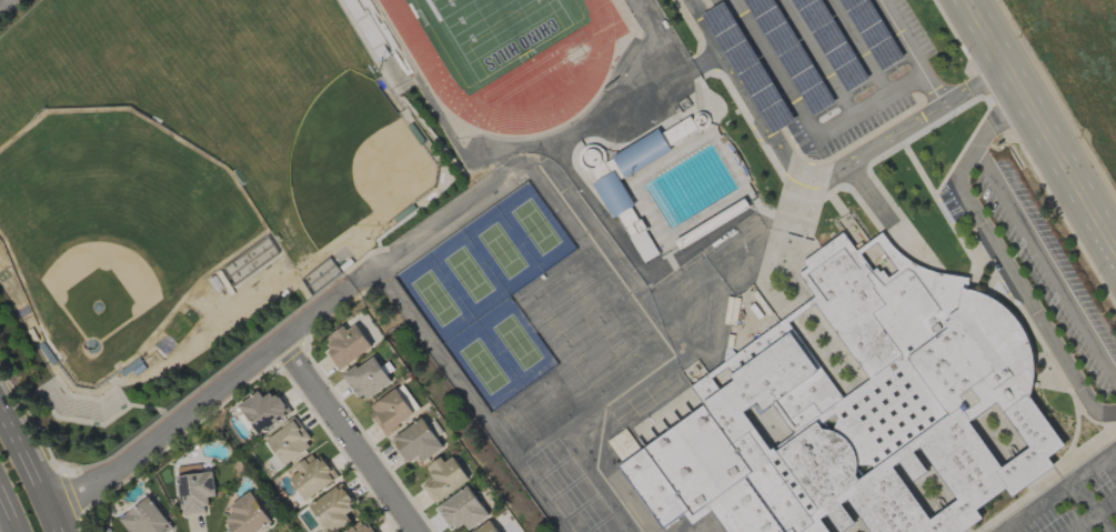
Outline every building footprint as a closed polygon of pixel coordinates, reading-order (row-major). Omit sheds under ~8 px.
[(676,103),(680,112),(691,107),(687,98),(676,103)] [(620,179),(672,153),(668,145),(697,131),(692,119),(684,123),(660,135),(659,132),(606,159),(599,145),(580,154),(595,183),(594,184),(611,218),(618,215),(643,263),(659,255),(620,179)] [(1031,396),(1033,366),(1020,317),(879,236),(856,251),(844,233),(808,257),(799,273),(815,298),(818,306),(868,381),(839,400),(787,321),(693,383),(701,410),(619,464),(662,529),(685,514),(692,524),(713,510),(728,531),(962,531),(978,521),(1001,482),(1011,497),(1053,469),(1050,457),(1064,447),(1031,396)] [(331,335),(336,342),(324,350),(340,371),(373,347),(357,325),(348,331),(344,326),(331,335)] [(392,382),(375,355),(343,375),(360,402),(392,382)] [(238,405),(257,435),(289,415),(273,390),(263,397),(259,391),(238,405)] [(386,436),(416,414),(398,390),(368,411),(386,436)] [(424,462),(444,449),(425,418),(392,439),(407,464),(420,456),(424,462)] [(266,437),(282,465),(313,447),(297,419),(266,437)] [(295,468),(298,473),(290,479),(305,501),(336,480),(317,453),(295,468)] [(456,457),(446,462),(443,458),(427,467),(433,479),(423,485),(434,503),(470,482),(456,457)] [(177,467),(182,517),(209,515),(207,497),(217,496),(214,471),(202,472),(201,465),(177,467)] [(351,522),(346,515),(356,508),(340,485),(309,506),(327,531),(336,531),(351,522)] [(465,523),(469,529),(490,518),(472,487),(437,506),(451,531),(465,523)] [(235,514),(224,521),(231,531),(259,531),(273,523),(252,491),(230,506),(235,514)] [(173,525),(147,496),(120,521),(130,531),(166,531),(173,525)] [(491,520),(475,531),(499,531),(491,520)] [(349,531),(374,531),(368,521),(349,531)]
